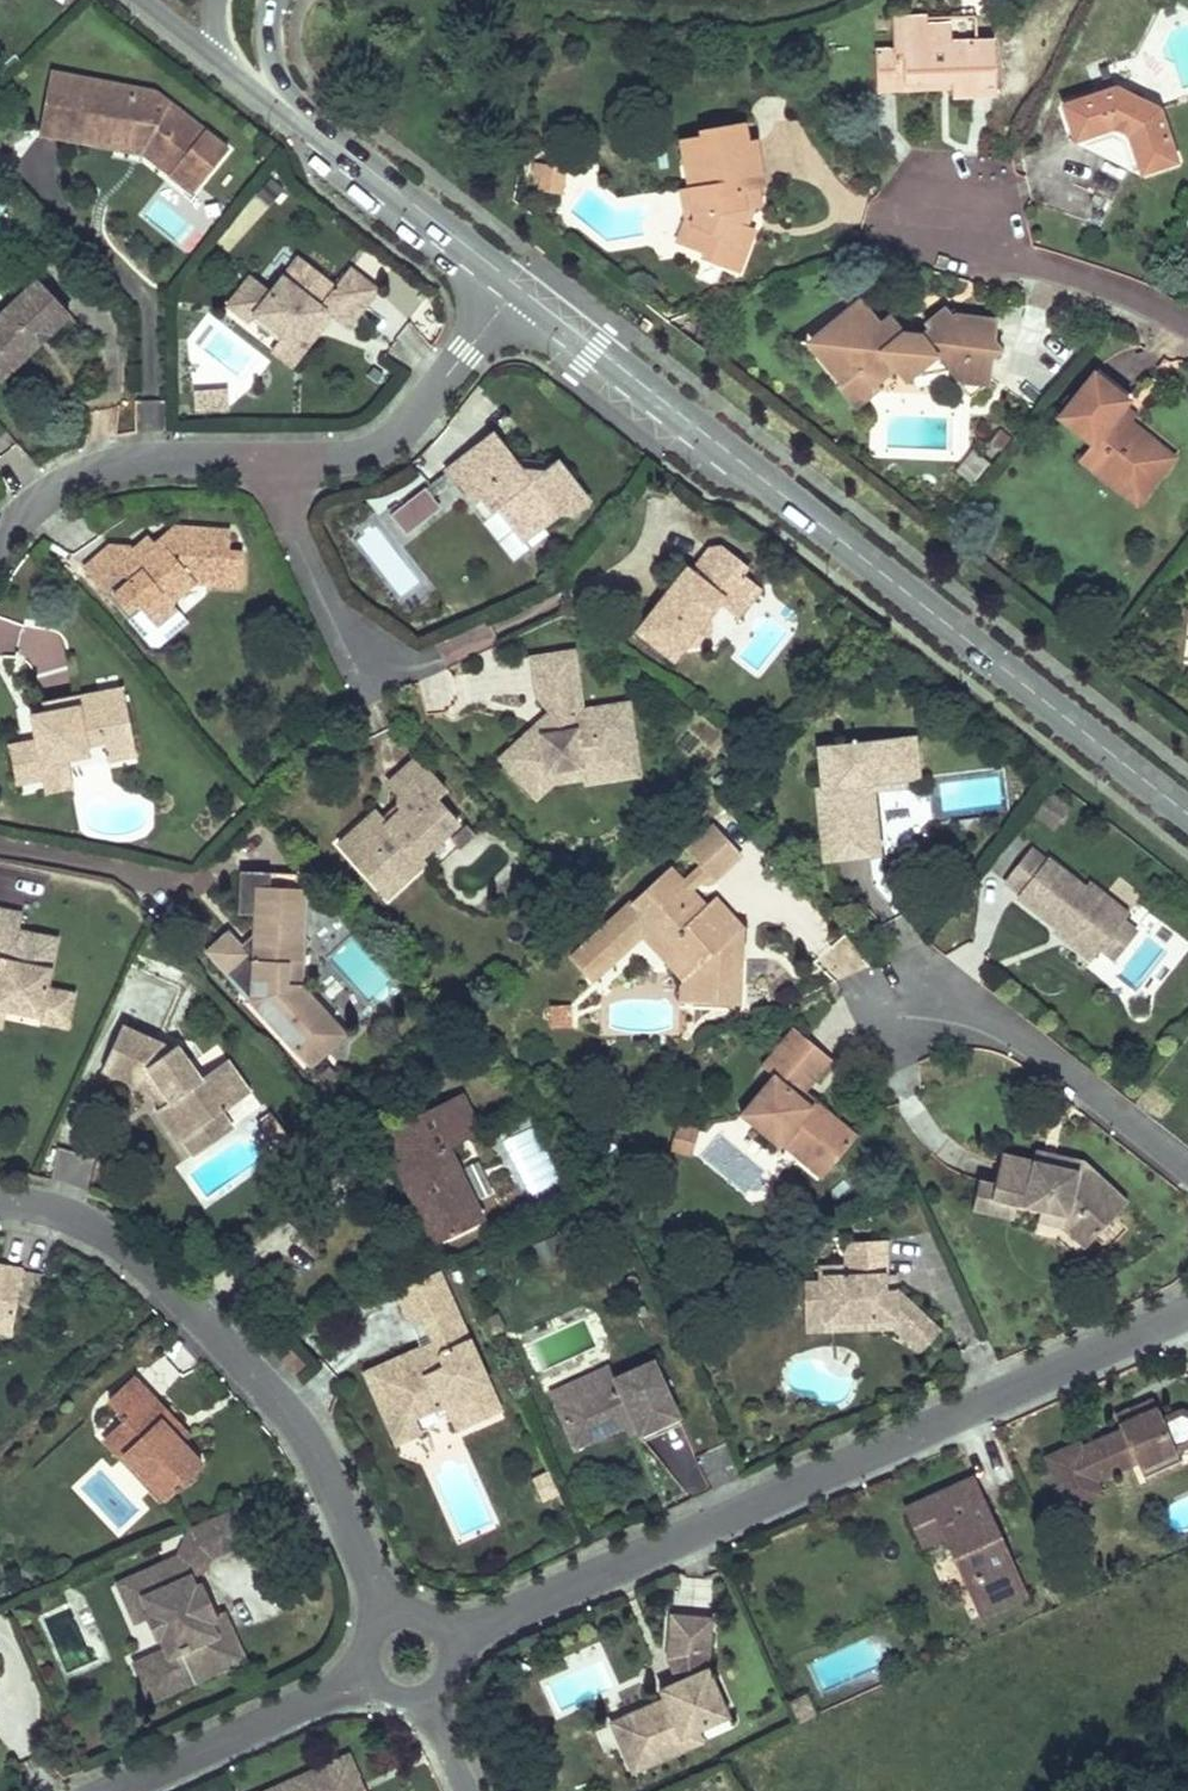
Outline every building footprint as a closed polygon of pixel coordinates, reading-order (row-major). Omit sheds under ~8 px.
[(976,13),(891,12),(891,39),(900,39),(901,17),(949,18),(949,36),(976,36),(976,13)] [(992,92),(992,36),(976,36),(949,36),(949,18),(901,17),(900,39),(891,39),(891,77),(950,77),(950,84),(950,91),(992,92)] [(891,39),(875,40),(874,83),(950,84),(950,77),(891,77),(891,39)] [(153,94),(50,74),(38,131),(81,140),(84,149),(131,135),(133,124),(146,127),(144,142),(179,167),(172,177),(194,192),(226,146),(166,104),(152,101),(153,94)] [(1112,83),(1061,99),(1071,133),(1077,131),(1106,122),(1127,132),(1135,162),(1138,166),(1172,155),(1156,106),(1112,83)] [(1106,122),(1077,131),(1080,139),(1104,131),(1118,138),(1128,164),(1135,162),(1127,132),(1106,122)] [(144,142),(146,127),(133,124),(131,135),(84,149),(141,158),(144,142)] [(700,138),(679,142),(687,189),(678,191),(683,219),(674,244),(703,254),(701,260),(739,276),(756,231),(749,228),(759,206),(758,197),(767,195),(757,141),(748,143),(745,125),(699,133),(700,138)] [(172,177),(179,167),(144,142),(141,158),(172,177)] [(540,192),(560,195),(564,169),(543,167),(540,192)] [(331,290),(293,261),(267,295),(247,280),(224,311),(245,327),(252,319),(300,355),(317,333),(309,327),(319,314),(327,319),(344,332),(374,293),(345,271),(331,290)] [(35,281),(0,316),(0,355),(13,369),(40,343),(38,340),(44,334),(46,337),(68,316),(35,281)] [(857,305),(851,299),(805,335),(811,342),(857,305)] [(989,338),(991,317),(951,314),(947,319),(940,310),(921,325),(925,330),(915,338),(897,334),(892,327),(883,316),(873,324),(857,305),(811,342),(843,379),(835,386),(854,409),(878,391),(874,386),(895,370),(903,381),(932,356),(951,380),(985,382),(987,356),(997,347),(989,338)] [(925,330),(892,327),(897,334),(915,338),(925,330)] [(46,337),(44,334),(38,340),(40,343),(46,337)] [(843,379),(811,342),(804,347),(835,386),(843,379)] [(0,355),(0,381),(13,369),(0,355)] [(1127,394),(1093,366),(1089,372),(1123,399),(1127,394)] [(1123,399),(1089,372),(1055,416),(1088,443),(1081,453),(1136,498),(1161,464),(1141,448),(1148,439),(1126,421),(1114,411),(1123,399)] [(1136,408),(1123,399),(1114,411),(1126,421),(1136,408)] [(490,429),(441,469),(466,498),(473,492),(488,509),(492,505),(519,537),(556,509),(570,513),(587,500),(553,459),(550,461),(540,470),(520,467),(510,454),(490,429)] [(1168,456),(1148,439),(1141,448),(1161,464),(1168,456)] [(1136,498),(1081,453),(1076,459),(1132,504),(1136,498)] [(520,467),(540,470),(550,461),(510,454),(520,467)] [(428,487),(391,512),(406,535),(443,509),(428,487)] [(473,492),(466,498),(480,515),(488,509),(473,492)] [(111,545),(85,569),(124,614),(136,604),(150,620),(155,625),(175,607),(171,602),(194,582),(204,582),(222,583),(222,575),(241,576),(242,551),(229,550),(230,527),(175,524),(152,544),(155,547),(142,559),(134,549),(131,546),(111,545)] [(155,547),(152,544),(147,537),(134,549),(142,559),(155,547)] [(750,566),(723,544),(709,545),(691,568),(687,564),(665,591),(669,595),(660,605),(656,601),(634,630),(673,662),(687,645),(702,643),(712,630),(710,615),(721,602),(744,572),(750,566)] [(744,572),(721,602),(741,617),(764,588),(744,572)] [(171,602),(175,607),(182,615),(204,596),(204,582),(194,582),(171,602)] [(669,595),(665,591),(656,601),(660,605),(669,595)] [(136,604),(124,614),(138,631),(150,620),(136,604)] [(530,725),(496,757),(526,792),(545,773),(578,760),(579,764),(633,756),(629,720),(606,723),(603,699),(578,704),(571,649),(525,655),(530,695),(543,712),(549,719),(546,726),(537,733),(530,725)] [(32,741),(5,746),(12,783),(39,778),(37,770),(64,766),(86,761),(84,749),(102,746),(106,763),(135,758),(121,688),(93,693),(95,702),(43,712),(27,714),(32,741)] [(95,702),(93,693),(42,702),(43,712),(95,702)] [(606,723),(629,720),(626,697),(603,699),(606,723)] [(543,712),(530,725),(537,733),(546,726),(549,719),(543,712)] [(857,736),(821,740),(825,781),(827,781),(835,855),(878,850),(870,776),(913,771),(925,770),(920,729),(867,734),(866,732),(864,729),(861,729),(858,730),(857,732),(857,736)] [(534,800),(549,787),(580,783),(581,788),(636,781),(633,756),(579,764),(578,760),(545,773),(526,792),(534,800)] [(374,813),(338,846),(367,877),(384,861),(403,882),(423,863),(419,859),(458,823),(435,798),(445,789),(416,757),(402,771),(406,775),(392,787),(399,795),(400,802),(401,809),(384,824),(381,820),(374,813)] [(37,770),(39,778),(42,794),(68,789),(64,766),(37,770)] [(914,781),(913,771),(870,776),(878,850),(884,850),(877,784),(914,781)] [(827,781),(825,781),(818,782),(826,856),(835,855),(827,781)] [(400,802),(381,820),(384,824),(401,809),(400,802)] [(721,818),(692,845),(718,874),(747,847),(721,818)] [(1033,843),(1009,874),(1025,887),(1021,893),(1060,924),(1062,926),(1069,917),(1077,924),(1079,946),(1095,958),(1106,944),(1128,916),(1133,909),(1093,878),(1089,882),(1052,852),(1050,856),(1033,843)] [(387,898),(403,882),(384,861),(367,877),(387,898)] [(675,861),(669,866),(688,886),(694,880),(675,861)] [(630,902),(576,952),(592,970),(604,959),(609,965),(648,929),(664,946),(676,935),(703,963),(700,1000),(745,1003),(748,956),(741,955),(743,933),(750,926),(721,894),(713,901),(694,880),(688,886),(669,866),(649,885),(648,895),(640,903),(630,902)] [(270,873),(240,870),(237,911),(255,914),(254,935),(242,946),(227,931),(206,950),(226,973),(254,974),(252,1000),(300,1053),(334,1022),(303,989),(305,963),(295,962),(300,889),(270,886),(270,873)] [(295,962),(305,963),(311,890),(300,889),(295,962)] [(0,909),(0,957),(0,958),(0,1011),(6,1012),(40,1020),(39,1025),(67,1031),(74,995),(47,990),(58,939),(19,930),(22,914),(0,909)] [(1128,916),(1106,944),(1118,954),(1140,926),(1128,916)] [(1060,924),(1057,928),(1079,946),(1077,924),(1069,917),(1062,926),(1060,924)] [(741,955),(748,956),(750,926),(743,933),(741,955)] [(1164,926),(1159,933),(1169,942),(1175,934),(1164,926)] [(676,935),(664,946),(689,974),(688,999),(700,1000),(703,963),(676,935)] [(597,976),(609,965),(604,959),(592,970),(597,976)] [(254,974),(226,973),(252,1000),(254,974)] [(553,1029),(574,1028),(572,1005),(551,1006),(553,1029)] [(334,1022),(300,1053),(311,1065),(346,1035),(334,1022)] [(775,1072),(743,1112),(782,1145),(784,1142),(794,1130),(834,1163),(861,1131),(819,1096),(814,1102),(804,1093),(809,1088),(836,1055),(796,1022),(763,1062),(775,1072)] [(165,1043),(124,1024),(104,1069),(155,1092),(160,1088),(170,1103),(165,1106),(158,1112),(182,1145),(186,1143),(223,1114),(253,1092),(228,1060),(203,1081),(179,1049),(174,1054),(165,1043)] [(330,1065),(321,1074),(334,1088),(344,1079),(330,1065)] [(160,1088),(155,1092),(165,1106),(170,1103),(160,1088)] [(809,1088),(804,1093),(814,1102),(819,1096),(809,1088)] [(467,1090),(413,1114),(430,1151),(401,1164),(435,1240),(485,1217),(453,1144),(485,1129),(467,1090)] [(223,1114),(186,1143),(196,1157),(234,1128),(223,1114)] [(270,1135),(282,1125),(273,1114),(261,1123),(270,1135)] [(430,1151),(413,1114),(384,1128),(401,1164),(430,1151)] [(699,1128),(681,1122),(674,1144),(692,1150),(699,1128)] [(291,1135),(282,1125),(270,1135),(278,1145),(291,1135)] [(794,1130),(784,1142),(824,1175),(834,1163),(794,1130)] [(1060,1164),(1063,1152),(1041,1146),(1038,1158),(1060,1164)] [(994,1197),(1023,1204),(1045,1210),(1070,1216),(1068,1226),(1072,1227),(1092,1245),(1133,1198),(1089,1157),(1063,1152),(1060,1164),(1038,1158),(1006,1150),(998,1183),(994,1197)] [(1023,1204),(994,1197),(998,1183),(984,1179),(977,1208),(1019,1220),(1023,1204)] [(1045,1210),(1043,1220),(1068,1226),(1070,1216),(1045,1210)] [(822,1280),(807,1281),(808,1309),(845,1307),(855,1318),(855,1326),(900,1324),(927,1351),(946,1329),(901,1288),(889,1288),(889,1274),(888,1240),(850,1241),(851,1265),(821,1265),(822,1280)] [(441,1268),(397,1287),(413,1323),(457,1304),(441,1268)] [(17,1324),(24,1277),(0,1272),(0,1322),(17,1324)] [(889,1288),(901,1288),(901,1274),(889,1274),(889,1288)] [(457,1304),(413,1323),(423,1345),(428,1356),(441,1351),(471,1337),(457,1304)] [(845,1307),(808,1309),(809,1328),(855,1326),(855,1318),(845,1307)] [(500,1314),(487,1319),(493,1334),(506,1328),(500,1314)] [(15,1341),(17,1324),(0,1322),(0,1339),(15,1341)] [(423,1345),(385,1361),(396,1386),(383,1391),(398,1423),(447,1402),(454,1416),(458,1427),(502,1408),(471,1337),(441,1351),(446,1364),(434,1369),(428,1356),(423,1345)] [(441,1351),(428,1356),(434,1369),(446,1364),(441,1351)] [(617,1377),(557,1404),(571,1435),(592,1425),(597,1437),(626,1423),(635,1419),(640,1430),(642,1434),(683,1417),(658,1359),(617,1377)] [(454,1416),(447,1402),(398,1423),(383,1391),(396,1386),(385,1361),(366,1369),(398,1441),(454,1416)] [(552,1393),(557,1404),(617,1377),(612,1366),(552,1393)] [(103,1404),(120,1421),(134,1437),(122,1449),(164,1494),(172,1487),(175,1491),(179,1487),(176,1483),(198,1464),(180,1443),(171,1433),(180,1425),(134,1375),(103,1404)] [(1157,1394),(1118,1411),(1123,1421),(1161,1403),(1157,1394)] [(1047,1453),(1071,1508),(1100,1495),(1090,1474),(1138,1453),(1142,1461),(1148,1474),(1185,1458),(1181,1450),(1187,1447),(1187,1408),(1182,1407),(1166,1414),(1161,1403),(1123,1421),(1126,1428),(1085,1445),(1083,1438),(1047,1453)] [(635,1419),(626,1423),(631,1435),(640,1430),(635,1419)] [(120,1421),(98,1442),(155,1502),(164,1494),(122,1449),(134,1437),(120,1421)] [(171,1433),(180,1443),(189,1434),(180,1425),(171,1433)] [(592,1425),(571,1435),(576,1446),(597,1437),(592,1425)] [(1138,1453),(1090,1474),(1100,1495),(1107,1493),(1100,1478),(1142,1461),(1138,1453)] [(560,1491),(551,1470),(535,1477),(544,1498),(560,1491)] [(973,1477),(909,1505),(927,1543),(948,1534),(985,1614),(1026,1595),(973,1477)] [(234,1508),(189,1527),(200,1553),(210,1557),(249,1540),(234,1508)] [(189,1527),(166,1563),(169,1569),(177,1564),(184,1570),(190,1583),(197,1580),(210,1557),(200,1553),(189,1527)] [(166,1563),(135,1577),(152,1616),(148,1618),(157,1640),(161,1638),(167,1651),(143,1662),(161,1699),(191,1686),(188,1680),(205,1672),(207,1678),(244,1662),(224,1616),(216,1620),(209,1606),(202,1610),(196,1597),(203,1594),(197,1580),(190,1583),(184,1570),(177,1564),(169,1569),(166,1563)] [(135,1577),(118,1584),(135,1623),(148,1618),(152,1616),(135,1577)] [(203,1594),(196,1597),(202,1610),(209,1606),(203,1594)] [(662,1700),(621,1717),(645,1768),(687,1749),(680,1736),(695,1729),(728,1716),(705,1668),(708,1620),(666,1617),(665,1661),(674,1682),(679,1693),(662,1700)] [(143,1662),(134,1666),(150,1703),(161,1699),(143,1662)] [(657,1690),(662,1700),(679,1693),(674,1682),(657,1690)] [(621,1717),(607,1723),(631,1774),(645,1768),(621,1717)] [(680,1736),(687,1749),(701,1743),(695,1729),(680,1736)] [(276,1790),(365,1790),(351,1758),(276,1790)]
